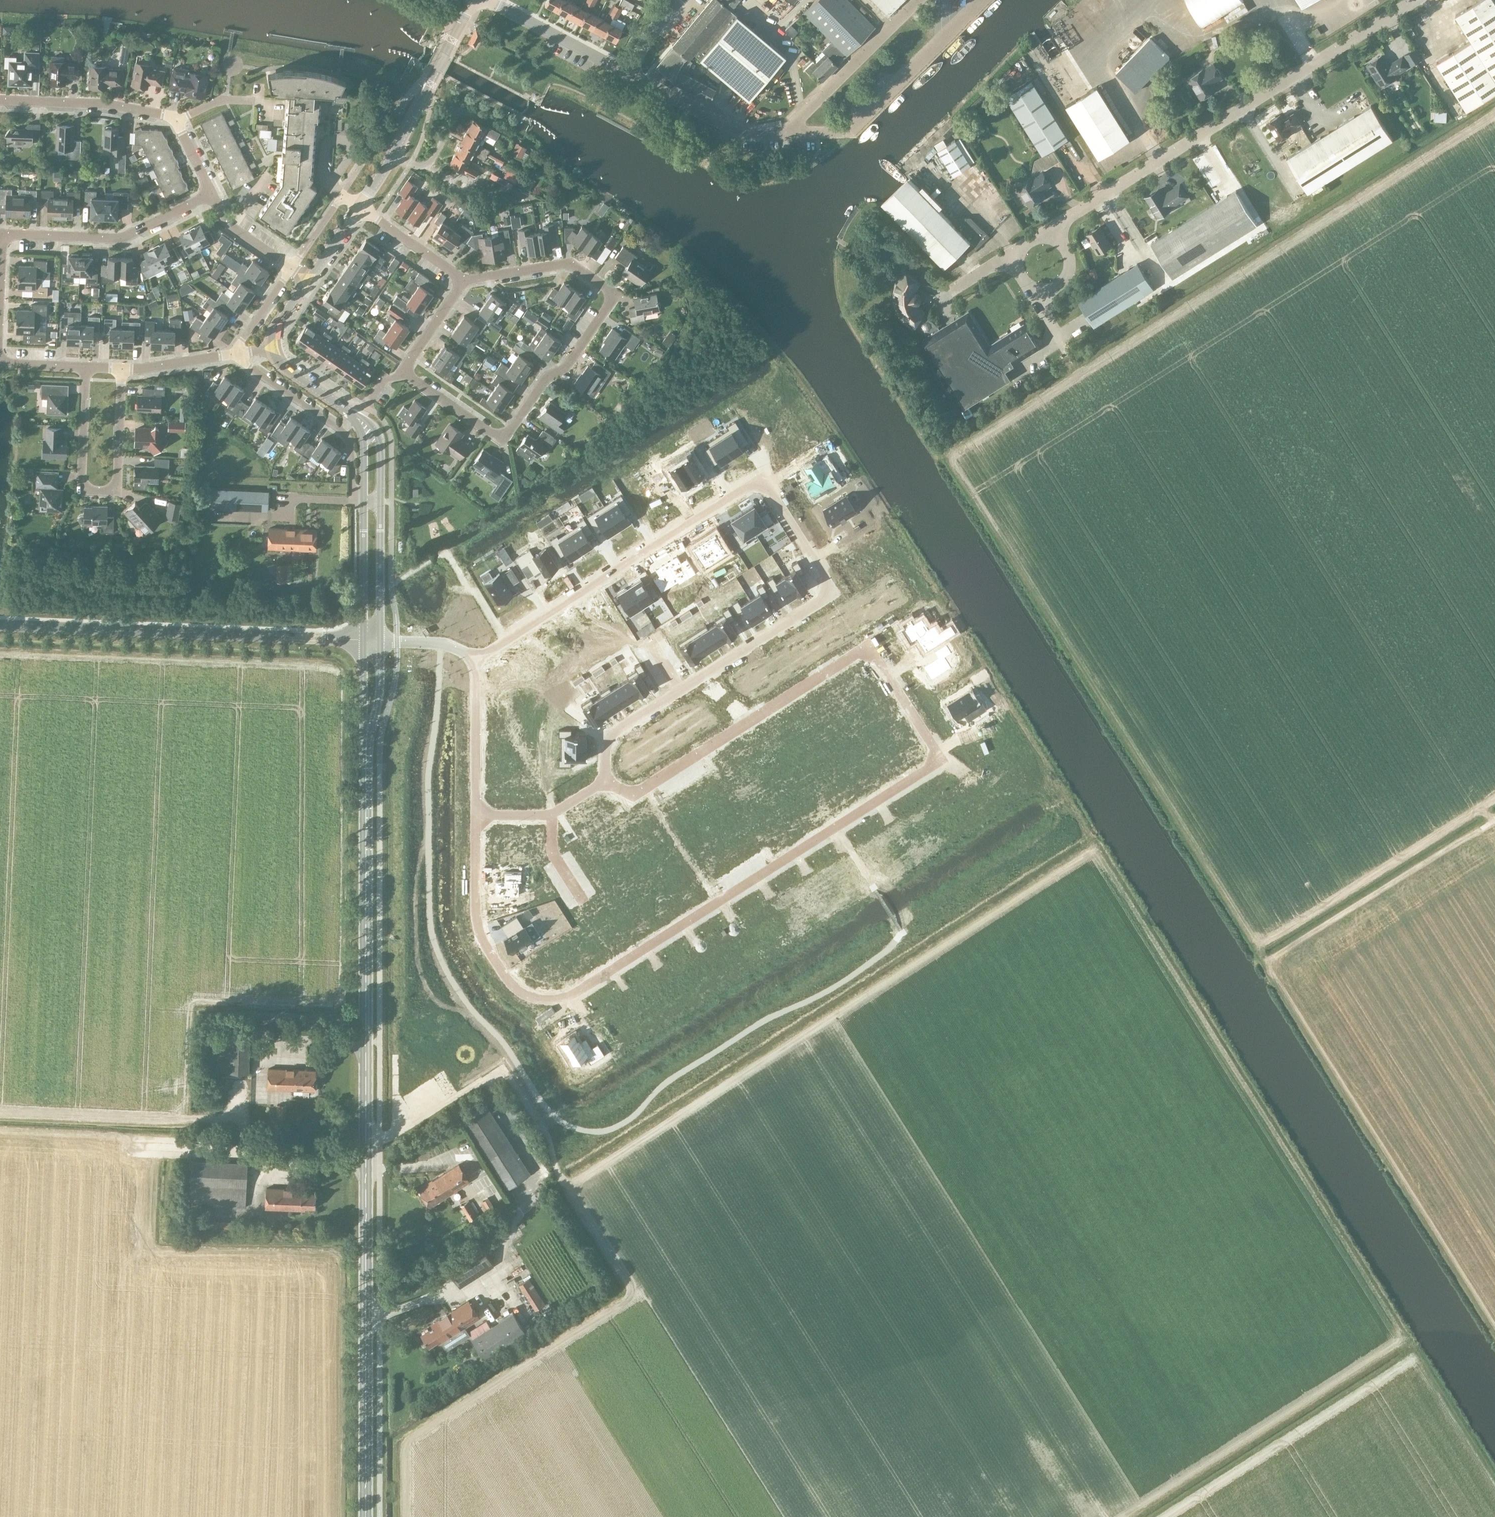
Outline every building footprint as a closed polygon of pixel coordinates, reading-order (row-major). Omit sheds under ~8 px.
[(544,4),(556,10),(562,0),(547,0),(544,4)] [(565,0),(562,0),(556,10),(568,17),(574,5),(565,0)] [(580,23),(592,29),(598,17),(591,13),(592,7),(595,2),(592,0),(587,0),(585,3),(589,5),(580,23)] [(621,9),(623,6),(631,9),(634,3),(627,0),(621,0),(618,7),(621,9)] [(730,10),(739,0),(722,0),(720,2),(718,0),(710,0),(672,45),(673,46),(655,67),(672,80),(678,70),(685,74),(691,61),(689,59),(694,54),(748,100),(785,57),(730,10)] [(821,80),(837,65),(836,64),(845,56),(875,27),(848,0),(815,0),(803,12),(831,41),(822,51),(824,53),(815,63),(812,60),(802,70),(803,70),(804,70),(809,75),(813,71),(821,80)] [(887,15),(902,0),(872,0),(887,15)] [(1494,0),(1478,0),(1455,14),(1471,40),(1436,61),(1466,109),(1494,91),(1494,2),(1494,0)] [(574,5),(568,17),(580,23),(589,5),(585,3),(582,9),(574,5)] [(614,5),(611,10),(619,14),(621,9),(618,7),(614,5)] [(616,19),(619,14),(611,10),(609,16),(612,18),(603,35),(615,41),(621,29),(615,26),(618,20),(616,19)] [(612,18),(609,16),(607,15),(604,20),(598,17),(592,29),(603,35),(612,18)] [(475,27),(468,41),(474,45),(482,30),(475,27)] [(1313,30),(1317,36),(1321,33),(1317,27),(1313,30)] [(38,66),(38,53),(25,52),(25,63),(10,62),(9,83),(31,84),(31,66),(38,66)] [(1381,55),(1366,64),(1380,86),(1385,83),(1385,84),(1387,85),(1391,82),(1391,81),(1391,80),(1395,77),(1394,75),(1408,66),(1402,56),(1388,65),(1381,55)] [(50,61),(49,83),(65,84),(65,77),(77,78),(78,63),(66,63),(66,61),(64,61),(50,61)] [(147,88),(148,82),(161,85),(164,71),(150,68),(151,65),(136,63),(132,85),(147,88)] [(1188,78),(1201,98),(1215,90),(1211,83),(1221,77),(1213,64),(1203,71),(1202,69),(1188,78)] [(122,85),(122,69),(107,69),(107,66),(90,66),(89,87),(106,88),(106,84),(122,85)] [(269,220),(268,221),(270,223),(273,225),(275,226),(276,225),(285,231),(316,187),(309,182),(312,177),(309,174),(309,172),(310,172),(312,153),(312,146),(314,119),(317,120),(319,93),(334,94),(334,91),(340,91),(345,80),(339,78),(332,75),(325,73),(318,72),(311,70),(304,69),(290,69),(283,69),(283,71),(267,73),(270,89),(275,89),(275,91),(274,91),(274,92),(282,92),(289,93),(287,120),(286,125),(285,139),(277,139),(276,149),(280,150),(282,150),(282,156),(284,156),(282,181),(259,214),(269,220)] [(172,74),(170,88),(187,91),(186,94),(203,97),(207,75),(191,73),(190,77),(172,74)] [(1031,79),(1005,95),(1043,155),(1068,139),(1031,79)] [(1130,138),(1097,86),(1066,105),(1099,158),(1130,138)] [(1328,132),(1350,166),(1392,139),(1371,105),(1328,132)] [(1433,119),(1445,119),(1445,109),(1434,109),(1433,119)] [(227,123),(226,121),(222,112),(200,123),(205,134),(227,123)] [(1271,119),(1270,120),(1267,123),(1278,140),(1291,132),(1289,130),(1300,123),(1293,113),(1283,120),(1280,115),(1276,117),(1275,116),(1271,119)] [(467,130),(481,138),(484,132),(495,138),(498,132),(473,119),(467,130)] [(228,125),(231,124),(229,120),(226,121),(227,123),(205,134),(211,145),(232,134),(228,125)] [(40,139),(40,124),(29,124),(20,132),(16,128),(10,128),(5,133),(7,136),(7,144),(29,145),(32,142),(32,138),(40,139)] [(81,140),(73,140),(73,126),(57,125),(56,148),(66,149),(66,158),(80,158),(81,140)] [(124,139),(117,139),(118,127),(104,127),(104,146),(110,146),(110,153),(124,154),(124,139)] [(161,130),(141,129),(140,127),(137,129),(135,129),(134,144),(133,144),(133,151),(142,147),(141,144),(163,133),(161,130)] [(259,137),(271,137),(271,130),(260,129),(259,137)] [(478,143),(481,138),(467,130),(461,141),(487,155),(489,150),(480,145),(480,144),(478,143)] [(1324,182),(1350,166),(1328,132),(1303,148),(1324,182)] [(146,155),(168,144),(163,133),(141,144),(142,147),(146,155)] [(238,145),(237,143),(232,134),(211,145),(216,155),(238,145)] [(955,139),(938,150),(954,176),(971,165),(955,139)] [(239,147),(242,145),(240,141),(237,143),(238,145),(216,155),(221,166),(243,155),(239,147)] [(484,160),(487,155),(461,141),(455,152),(470,160),(473,154),(475,155),(484,160)] [(516,143),(511,152),(521,157),(526,148),(516,143)] [(152,166),(174,155),(168,144),(146,155),(151,164),(152,166)] [(1307,192),(1324,182),(1303,148),(1286,158),(1307,192)] [(467,166),(470,160),(455,152),(449,164),(475,177),(478,172),(467,166)] [(157,176),(179,166),(174,155),(152,166),(151,164),(147,166),(149,170),(153,168),(157,176)] [(248,166),(248,164),(243,155),(221,166),(227,177),(248,166)] [(250,168),(253,167),(251,163),(248,164),(248,166),(227,177),(232,188),(253,177),(254,177),(250,168)] [(177,167),(179,166),(157,176),(155,177),(160,186),(161,188),(182,177),(177,167)] [(1040,191),(1050,184),(1042,171),(1032,178),(1031,176),(1017,185),(1030,206),(1044,197),(1040,191)] [(529,191),(535,180),(524,174),(518,184),(529,191)] [(188,188),(183,179),(182,177),(161,188),(160,186),(157,188),(159,192),(162,190),(166,199),(188,188)] [(952,223),(910,179),(884,204),(945,266),(965,247),(965,248),(970,248),(972,249),(978,243),(979,244),(988,235),(983,230),(971,217),(958,217),(952,223)] [(407,217),(418,200),(411,195),(417,186),(407,180),(399,191),(405,195),(395,209),(407,217)] [(990,208),(1003,196),(987,180),(975,191),(990,208)] [(1186,196),(1179,185),(1162,196),(1159,192),(1147,199),(1158,216),(1170,209),(1169,207),(1186,196)] [(11,195),(12,189),(0,188),(0,202),(6,202),(6,215),(18,215),(18,195),(11,195)] [(30,203),(36,204),(37,190),(26,189),(25,195),(18,195),(18,215),(30,216),(30,203)] [(59,217),(60,198),(53,198),(53,191),(41,190),(41,203),(48,204),(47,217),(59,217)] [(104,198),(96,198),(96,191),(85,190),(84,204),(91,204),(90,217),(97,218),(97,219),(103,219),(104,198)] [(1235,190),(1151,243),(1172,277),(1257,224),(1235,190)] [(60,198),(59,217),(72,218),(72,205),(79,205),(80,192),(68,191),(68,199),(60,198)] [(127,208),(128,192),(113,191),(113,198),(104,198),(103,219),(110,219),(110,218),(117,218),(117,207),(127,208)] [(418,200),(407,217),(418,225),(428,211),(434,215),(442,204),(432,197),(426,206),(418,200)] [(991,207),(994,212),(1003,205),(1000,200),(991,207)] [(1006,207),(997,216),(1002,221),(1011,213),(1006,207)] [(451,228),(442,221),(446,216),(441,212),(434,222),(439,225),(432,235),(442,241),(451,228)] [(457,238),(465,243),(474,232),(461,223),(455,231),(451,228),(442,241),(451,247),(457,238)] [(1002,223),(996,228),(1000,233),(1006,228),(1002,223)] [(537,233),(540,252),(551,250),(550,239),(556,238),(553,224),(543,226),(544,232),(537,233)] [(190,230),(198,247),(200,250),(210,245),(209,244),(215,241),(209,230),(204,232),(200,225),(190,230)] [(581,247),(591,233),(581,226),(578,231),(572,227),(564,227),(564,242),(571,242),(572,240),(581,247)] [(1098,253),(1111,245),(1100,226),(1086,235),(1098,253)] [(540,252),(537,233),(529,234),(528,228),(518,230),(520,244),(526,243),(528,254),(540,252)] [(504,243),(510,242),(508,229),(498,230),(498,234),(490,235),(494,259),(506,257),(504,243)] [(189,251),(198,247),(190,230),(180,235),(184,242),(178,245),(184,256),(190,253),(189,251)] [(609,232),(604,241),(611,244),(615,235),(609,232)] [(494,259),(490,235),(482,237),(482,233),(472,235),(466,242),(474,248),(480,247),(482,261),(494,259)] [(591,233),(581,247),(591,253),(590,255),(596,259),(603,249),(597,245),(601,240),(591,233)] [(382,264),(385,260),(376,253),(379,249),(365,239),(359,248),(382,264)] [(154,247),(163,264),(172,260),(173,262),(179,259),(173,247),(168,250),(164,243),(154,247)] [(640,284),(650,270),(634,260),(637,256),(623,246),(615,257),(627,266),(622,272),(640,284)] [(163,264),(154,247),(144,252),(147,258),(140,262),(143,278),(155,273),(164,268),(163,264)] [(379,268),(382,264),(359,248),(353,257),(367,266),(370,262),(379,268)] [(79,274),(80,256),(78,256),(78,254),(71,254),(71,256),(68,256),(68,268),(62,268),(61,283),(73,283),(73,274),(79,274)] [(85,284),(97,284),(98,269),(91,269),(92,257),(89,257),(89,254),(83,254),(82,256),(80,256),(79,274),(86,274),(85,284)] [(119,275),(120,258),(108,257),(108,269),(102,269),(101,282),(113,283),(113,275),(119,275)] [(364,271),(367,266),(353,257),(347,266),(366,278),(369,274),(364,271)] [(394,257),(387,268),(392,271),(399,261),(394,257)] [(120,258),(119,275),(126,275),(125,283),(137,284),(138,270),(132,270),(132,258),(120,258)] [(404,270),(408,265),(402,259),(398,265),(404,270)] [(18,277),(42,278),(42,271),(46,271),(47,260),(33,260),(33,266),(19,265),(18,277)] [(236,272),(238,273),(247,280),(251,275),(261,282),(268,271),(252,260),(248,266),(242,262),(236,272)] [(1138,263),(1103,284),(1119,310),(1154,289),(1138,263)] [(363,283),(366,278),(347,266),(341,274),(355,284),(358,279),(363,283)] [(916,293),(915,293),(912,293),(913,288),(916,289),(919,282),(902,270),(897,281),(895,292),(901,292),(901,300),(901,301),(904,309),(898,312),(904,321),(912,328),(914,325),(929,335),(939,329),(937,326),(936,325),(936,324),(935,323),(933,321),(931,320),(930,319),(928,318),(927,318),(925,316),(922,314),(924,311),(919,307),(917,309),(914,305),(918,303),(919,302),(920,301),(920,300),(920,299),(920,298),(920,297),(919,296),(919,295),(918,294),(917,293),(916,293)] [(405,288),(413,293),(426,302),(432,293),(423,287),(428,279),(419,272),(413,280),(411,278),(405,288)] [(244,284),(247,280),(238,273),(231,282),(237,286),(233,291),(247,301),(254,291),(244,284)] [(352,288),(355,284),(341,274),(335,283),(353,296),(356,291),(352,288)] [(380,287),(385,278),(380,275),(375,284),(380,287)] [(41,286),(42,278),(18,277),(18,289),(32,290),(32,296),(47,297),(48,286),(41,286)] [(564,304),(574,289),(564,282),(556,292),(552,289),(545,299),(553,305),(557,299),(564,304)] [(350,300),(353,296),(335,283),(329,292),(343,301),(346,297),(350,300)] [(1094,326),(1119,310),(1103,284),(1078,301),(1094,326)] [(368,291),(373,295),(378,289),(373,285),(368,291)] [(566,314),(570,317),(575,320),(582,310),(577,307),(584,296),(574,289),(564,304),(570,308),(566,314)] [(117,290),(109,290),(109,298),(117,298),(117,290)] [(247,301),(233,291),(230,297),(222,291),(216,301),(221,304),(227,309),(231,304),(240,311),(247,301)] [(339,305),(343,301),(329,292),(323,301),(331,306),(327,311),(338,318),(344,309),(339,305)] [(420,312),(426,302),(413,293),(409,299),(403,294),(401,298),(397,295),(392,301),(406,311),(411,305),(420,312)] [(508,310),(511,312),(517,304),(507,297),(503,301),(491,293),(485,302),(500,312),(499,312),(504,315),(508,310)] [(643,313),(659,310),(656,293),(633,297),(634,307),(628,309),(631,324),(645,321),(643,313)] [(227,316),(217,309),(221,304),(216,301),(209,296),(202,305),(210,311),(207,316),(220,326),(227,316)] [(382,299),(377,303),(381,308),(386,304),(382,299)] [(496,317),(499,312),(500,312),(485,302),(479,311),(491,319),(488,324),(498,331),(502,326),(497,323),(499,319),(496,317)] [(16,321),(40,322),(40,315),(46,315),(47,305),(32,304),(31,310),(17,309),(16,321)] [(357,304),(355,311),(361,314),(364,308),(357,304)] [(391,304),(387,310),(401,319),(405,313),(391,304)] [(312,313),(323,320),(327,314),(317,307),(312,313)] [(968,310),(939,329),(929,335),(917,342),(960,410),(1011,378),(1005,370),(1039,348),(1023,323),(990,344),(968,310)] [(80,324),(73,324),(73,316),(60,315),(60,329),(67,330),(67,343),(80,343),(80,324)] [(389,328),(402,337),(409,328),(395,318),(395,319),(389,315),(387,318),(393,322),(389,328)] [(484,336),(480,333),(487,323),(477,317),(473,322),(464,315),(457,324),(479,339),(481,340),(484,336)] [(93,331),(99,331),(99,317),(88,316),(88,325),(80,324),(80,343),(93,344),(93,331)] [(214,336),(220,326),(207,316),(203,321),(196,317),(190,326),(200,334),(204,329),(214,336)] [(545,328),(549,322),(539,316),(535,321),(545,328)] [(115,328),(116,319),(104,318),(104,332),(110,333),(109,345),(121,345),(122,328),(115,328)] [(531,329),(534,324),(527,319),(523,324),(531,329)] [(16,321),(16,333),(25,334),(25,342),(23,342),(45,343),(45,341),(46,330),(40,330),(40,322),(16,321)] [(121,345),(133,346),(134,334),(139,334),(140,322),(122,321),(122,328),(121,345)] [(163,330),(156,330),(157,321),(145,321),(144,340),(150,340),(150,346),(162,347),(163,330)] [(180,339),(181,321),(174,321),(174,323),(169,323),(169,330),(163,330),(162,347),(174,347),(174,338),(180,339)] [(305,347),(315,332),(319,327),(315,324),(311,330),(305,326),(295,340),(305,347)] [(469,353),(479,339),(457,324),(451,333),(460,340),(457,345),(467,352),(469,353)] [(534,336),(554,350),(560,341),(541,327),(534,336)] [(614,359),(624,344),(632,350),(640,338),(624,327),(619,333),(612,328),(606,336),(608,337),(599,349),(614,359)] [(396,346),(402,337),(389,328),(386,332),(380,328),(373,338),(383,344),(386,339),(396,346)] [(314,353),(328,334),(324,331),(321,336),(315,332),(305,347),(314,353)] [(324,360),(334,345),(328,341),(332,336),(328,334),(314,353),(324,360)] [(548,359),(554,350),(534,336),(528,345),(523,341),(519,346),(521,347),(533,355),(536,350),(548,359)] [(457,345),(453,349),(444,343),(438,353),(452,363),(459,367),(461,361),(467,352),(457,345)] [(521,347),(519,346),(515,343),(512,348),(518,352),(521,347)] [(333,366),(347,346),(343,344),(340,349),(334,345),(324,360),(333,366)] [(343,373),(353,358),(347,354),(351,349),(347,346),(333,366),(343,373)] [(449,368),(452,363),(438,353),(431,362),(440,368),(437,373),(450,382),(454,377),(451,375),(454,371),(449,368)] [(512,362),(526,372),(533,363),(518,353),(512,362)] [(484,356),(481,362),(489,365),(491,359),(484,356)] [(352,379),(366,360),(362,357),(358,362),(353,358),(343,373),(352,379)] [(366,360),(352,379),(362,386),(372,371),(366,367),(370,362),(366,360)] [(604,380),(611,372),(595,361),(591,367),(588,365),(582,373),(582,374),(575,384),(589,393),(600,377),(604,380)] [(526,372),(512,362),(508,367),(501,362),(495,371),(497,373),(508,380),(511,375),(520,381),(526,372)] [(504,385),(508,380),(497,373),(491,382),(496,385),(492,390),(507,400),(513,391),(504,385)] [(224,397),(234,383),(224,376),(218,385),(213,381),(205,392),(213,397),(218,393),(224,397)] [(473,377),(469,384),(476,387),(480,381),(473,377)] [(236,413),(243,402),(237,398),(243,389),(234,383),(224,397),(229,401),(227,407),(236,413)] [(56,393),(57,384),(42,384),(41,397),(47,398),(47,413),(67,414),(67,394),(56,393)] [(161,397),(164,397),(164,389),(142,388),(142,395),(137,395),(137,410),(151,411),(151,414),(160,414),(161,397)] [(501,410),(507,400),(492,390),(486,399),(482,397),(479,402),(488,409),(492,404),(501,410)] [(255,419),(265,404),(255,397),(249,406),(243,402),(236,413),(244,419),(251,424),(255,419)] [(403,406),(398,414),(411,422),(406,430),(415,436),(423,425),(417,421),(426,408),(414,400),(408,409),(403,406)] [(560,418),(565,412),(549,401),(538,417),(560,432),(566,422),(560,418)] [(265,404),(255,419),(260,422),(258,429),(266,434),(274,423),(268,420),(275,411),(265,404)] [(290,438),(300,423),(290,417),(284,426),(279,422),(272,433),(277,437),(281,431),(290,438)] [(728,428),(718,435),(731,456),(742,449),(739,443),(746,439),(735,420),(726,426),(728,428)] [(169,422),(169,430),(184,430),(184,422),(169,422)] [(302,454),(310,443),(304,439),(310,430),(300,423),(290,438),(295,442),(293,448),(302,454)] [(457,439),(462,433),(449,424),(436,443),(449,452),(450,450),(459,457),(467,446),(457,439)] [(152,453),(158,449),(166,441),(161,437),(162,429),(158,429),(155,426),(152,429),(136,428),(135,446),(146,447),(152,453)] [(65,456),(66,441),(62,441),(62,428),(47,427),(46,440),(44,440),(44,449),(42,449),(42,457),(50,458),(50,456),(65,456)] [(546,453),(556,439),(544,431),(539,439),(536,439),(527,433),(519,445),(516,450),(516,452),(529,461),(533,455),(537,457),(539,454),(546,453)] [(709,446),(704,449),(711,461),(717,457),(720,463),(731,456),(718,435),(707,442),(709,446)] [(321,459),(331,445),(322,438),(315,447),(310,443),(302,454),(317,464),(321,459)] [(331,445),(321,459),(331,466),(327,471),(332,475),(340,464),(335,460),(341,452),(331,445)] [(692,480),(703,473),(696,462),(702,458),(694,447),(688,451),(689,453),(679,459),(692,480)] [(483,449),(473,464),(486,473),(485,474),(486,476),(497,484),(504,474),(498,470),(503,462),(495,457),(483,449)] [(827,454),(805,468),(812,479),(806,483),(815,496),(825,490),(826,492),(834,487),(833,485),(834,484),(834,483),(842,478),(827,454)] [(134,465),(134,480),(147,481),(147,482),(158,482),(158,476),(168,476),(169,459),(155,458),(154,466),(134,465)] [(692,480),(679,459),(668,466),(667,464),(661,468),(668,480),(674,476),(681,487),(692,480)] [(53,471),(37,470),(36,488),(40,488),(39,510),(59,511),(62,508),(62,493),(61,491),(61,489),(57,489),(57,480),(52,479),(53,471)] [(643,470),(636,474),(655,504),(666,497),(664,494),(670,490),(660,474),(650,480),(643,470)] [(636,489),(626,495),(636,511),(642,507),(644,511),(655,504),(636,474),(629,478),(636,489)] [(267,510),(267,492),(213,489),(212,507),(267,510)] [(621,495),(604,505),(618,528),(629,521),(625,514),(631,510),(621,495)] [(833,525),(855,511),(845,495),(823,509),(833,525)] [(181,504),(169,501),(167,509),(170,510),(169,518),(178,520),(181,504)] [(147,503),(141,509),(135,502),(124,512),(139,527),(145,521),(151,528),(161,518),(147,503)] [(604,505),(587,516),(597,532),(603,528),(607,535),(618,528),(604,505)] [(114,517),(106,516),(107,506),(98,506),(98,507),(84,507),(84,515),(82,515),(80,516),(79,518),(78,520),(80,522),(82,523),(84,523),(101,524),(101,532),(113,533),(114,517)] [(753,506),(742,513),(753,530),(756,534),(773,524),(775,522),(767,511),(765,512),(760,515),(753,506)] [(737,528),(731,532),(738,544),(745,539),(743,536),(753,530),(742,513),(731,520),(737,528)] [(578,524),(568,531),(581,551),(592,544),(586,535),(592,531),(583,518),(577,522),(578,524)] [(316,530),(269,528),(268,548),(315,550),(316,530)] [(556,535),(550,540),(560,555),(566,552),(570,558),(581,551),(568,531),(558,537),(556,535)] [(706,536),(703,538),(716,559),(733,549),(726,539),(721,542),(714,531),(705,536),(706,536)] [(700,540),(691,545),(698,557),(694,560),(700,570),(716,559),(703,538),(700,540)] [(544,575),(557,567),(545,548),(533,555),(529,549),(515,558),(521,568),(527,564),(533,573),(535,576),(535,575),(534,573),(541,569),(544,575)] [(676,554),(665,561),(679,583),(696,572),(694,570),(686,557),(680,561),(676,554)] [(659,575),(653,578),(661,591),(677,581),(679,583),(665,561),(665,562),(655,568),(659,575)] [(794,569),(785,575),(797,594),(807,588),(798,575),(804,571),(797,561),(791,564),(794,569)] [(286,582),(287,565),(277,564),(276,582),(286,582)] [(507,587),(518,580),(511,567),(500,574),(498,573),(492,577),(489,571),(481,576),(485,582),(484,582),(498,604),(512,595),(507,587)] [(772,576),(766,580),(773,591),(778,587),(786,600),(796,594),(797,594),(785,575),(784,576),(775,581),(772,576)] [(632,584),(629,586),(642,607),(659,596),(652,586),(647,589),(640,578),(631,583),(632,584)] [(759,592),(749,598),(761,616),(771,610),(763,597),(768,594),(762,583),(756,587),(759,592)] [(626,587),(617,592),(624,604),(619,607),(626,617),(642,607),(629,586),(626,588),(626,587)] [(737,599),(731,603),(738,613),(743,610),(751,622),(761,616),(749,598),(740,604),(737,599)] [(723,613),(714,619),(727,639),(736,633),(729,621),(734,618),(728,607),(722,611),(723,613)] [(905,627),(902,630),(910,641),(916,637),(921,644),(925,649),(924,650),(925,651),(955,631),(950,624),(938,631),(934,624),(928,627),(925,623),(927,623),(925,620),(924,621),(921,617),(913,623),(910,618),(902,622),(905,627)] [(705,625),(717,644),(726,638),(726,639),(727,639),(714,619),(715,622),(707,627),(705,625)] [(705,625),(696,631),(708,650),(717,644),(705,625)] [(696,631),(687,636),(699,656),(700,656),(699,655),(708,650),(696,631)] [(687,636),(677,643),(690,662),(699,656),(687,636)] [(945,657),(951,653),(946,644),(934,652),(938,658),(924,667),(931,680),(951,667),(945,657)] [(521,653),(509,661),(522,681),(533,674),(536,678),(543,673),(532,656),(526,660),(521,653)] [(636,669),(627,675),(639,694),(649,688),(641,677),(647,673),(640,663),(634,667),(636,669)] [(628,678),(619,684),(630,700),(638,694),(639,695),(639,694),(627,675),(626,675),(628,678)] [(609,686),(608,686),(620,706),(630,700),(619,684),(611,689),(609,686)] [(608,686),(599,692),(611,711),(620,706),(608,686)] [(979,697),(974,700),(968,691),(947,704),(957,719),(964,714),(965,715),(967,714),(969,718),(967,719),(968,720),(986,708),(979,697)] [(590,698),(603,718),(603,717),(611,711),(599,692),(601,695),(592,701),(590,698)] [(590,698),(580,704),(593,724),(603,718),(590,698)] [(558,729),(558,736),(560,736),(560,747),(586,747),(585,747),(585,735),(571,735),(571,729),(558,729)] [(558,758),(558,765),(571,765),(571,759),(586,759),(586,747),(560,747),(560,758),(558,758)] [(719,773),(710,779),(719,794),(728,789),(719,773)] [(710,779),(701,785),(710,800),(719,794),(710,779)] [(701,785),(692,791),(701,806),(710,800),(701,785)] [(692,791),(682,797),(692,812),(701,806),(692,791)] [(682,797),(673,802),(683,818),(692,812),(682,797)] [(673,802),(664,809),(673,824),(683,818),(673,802)] [(644,810),(634,816),(645,834),(655,828),(656,830),(663,826),(656,815),(650,818),(644,810)] [(634,817),(624,823),(635,840),(644,834),(645,834),(634,816),(633,817),(634,817)] [(753,827),(744,832),(753,847),(762,842),(753,827)] [(744,832),(735,838),(744,853),(753,847),(744,832)] [(507,840),(496,840),(496,854),(503,854),(503,860),(522,860),(522,850),(518,850),(518,840),(515,840),(515,837),(507,838),(507,840)] [(735,838),(725,844),(735,859),(744,853),(735,838)] [(725,844),(716,850),(726,865),(735,859),(725,844)] [(716,850),(707,856),(717,871),(726,865),(716,850)] [(707,856),(698,862),(707,877),(717,871),(707,856)] [(495,880),(495,895),(502,895),(502,897),(510,897),(510,895),(519,895),(519,881),(521,881),(521,871),(501,871),(501,872),(504,872),(504,880),(495,880)] [(684,878),(674,885),(684,900),(694,894),(684,878)] [(824,883),(818,887),(824,896),(830,892),(824,883)] [(674,885),(665,890),(675,906),(684,900),(674,885)] [(665,890),(656,896),(666,912),(675,906),(665,890)] [(656,896),(647,902),(657,918),(666,912),(656,896)] [(647,902),(638,908),(648,924),(657,918),(647,902)] [(638,908),(628,914),(638,930),(648,924),(638,908)] [(516,915),(501,925),(501,926),(504,924),(508,931),(510,930),(512,934),(504,939),(512,952),(520,947),(521,949),(527,944),(526,943),(533,939),(524,926),(523,926),(516,915)] [(576,939),(554,953),(557,958),(555,959),(556,960),(559,964),(559,965),(561,964),(567,974),(574,969),(575,970),(577,968),(582,964),(579,959),(580,959),(579,958),(585,954),(586,955),(587,955),(576,939)] [(248,1072),(250,1032),(210,1031),(208,1070),(248,1072)] [(573,1035),(561,1043),(574,1063),(586,1056),(591,1063),(605,1054),(598,1043),(592,1047),(584,1035),(584,1036),(585,1038),(578,1042),(573,1035)] [(314,1090),(315,1070),(268,1068),(267,1088),(314,1090)] [(226,1074),(228,1087),(224,1088),(227,1100),(233,1098),(231,1083),(241,1081),(239,1072),(226,1074)] [(285,1122),(286,1105),(277,1105),(276,1122),(285,1122)] [(507,1188),(527,1175),(483,1105),(462,1118),(507,1188)] [(189,1204),(245,1207),(247,1163),(191,1160),(190,1185),(189,1204)] [(429,1207),(469,1181),(458,1164),(419,1190),(429,1207)] [(315,1207),(315,1193),(302,1192),(302,1189),(266,1188),(265,1208),(304,1210),(305,1207),(315,1207)] [(469,1220),(478,1215),(469,1200),(460,1206),(469,1220)] [(525,1228),(534,1218),(528,1213),(519,1222),(525,1228)] [(491,1236),(485,1239),(493,1251),(499,1248),(491,1236)] [(457,1284),(492,1262),(481,1245),(447,1266),(457,1284)] [(535,1310),(544,1304),(528,1278),(519,1284),(535,1310)] [(578,1279),(567,1287),(571,1293),(582,1285),(578,1279)] [(412,1294),(416,1292),(412,1284),(407,1287),(412,1294)] [(486,1298),(496,1314),(505,1308),(495,1292),(486,1298)] [(439,1343),(479,1317),(468,1300),(431,1324),(433,1326),(421,1334),(428,1346),(437,1340),(439,1343)] [(485,1359),(526,1333),(513,1312),(471,1338),(485,1359)] [(411,1409),(399,1414),(402,1420),(413,1416),(411,1409)]
